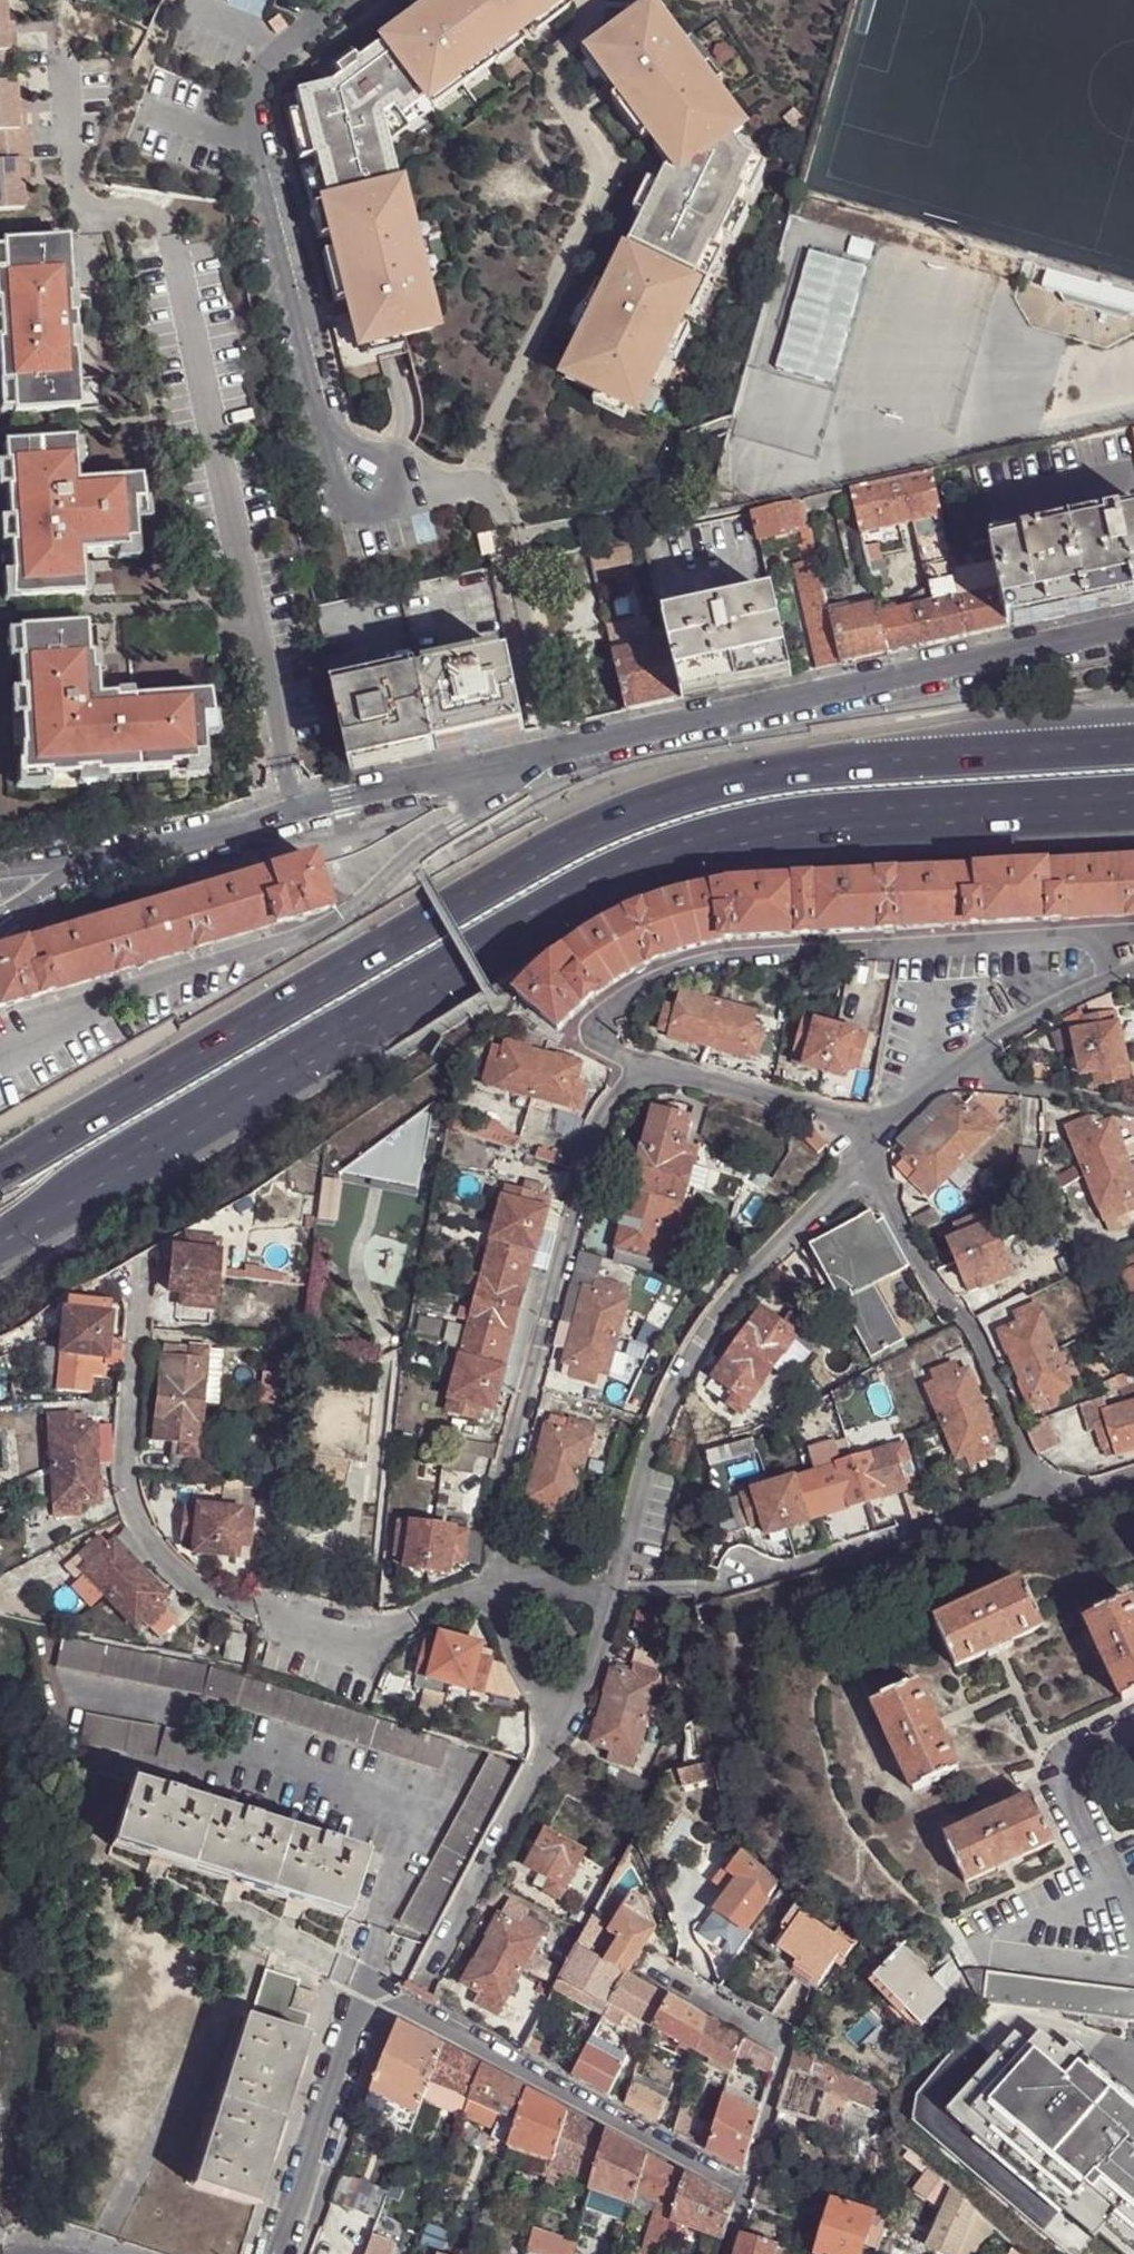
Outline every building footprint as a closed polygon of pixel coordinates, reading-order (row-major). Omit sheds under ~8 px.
[(555,0),(446,0),(386,47),(383,44),(358,63),(351,54),(324,78),(332,88),(299,95),(324,198),(316,200),(352,352),(433,331),(426,300),(432,298),(428,282),(421,284),(385,134),(556,2),(555,0)] [(0,4),(0,70),(19,68),(18,52),(14,52),(13,34),(6,34),(4,4),(0,4)] [(628,413),(642,382),(646,385),(673,326),(679,329),(698,285),(693,282),(709,248),(713,251),(721,236),(724,238),(738,209),(733,206),(742,190),(736,189),(750,160),(742,157),(729,142),(741,133),(679,52),(687,46),(677,33),(670,38),(652,17),(660,11),(656,5),(592,54),(681,170),(677,179),(667,175),(632,252),(624,248),(609,279),(602,276),(595,292),(602,294),(561,381),(598,397),(595,404),(604,409),(608,402),(628,413)] [(0,82),(0,212),(23,211),(21,181),(28,180),(27,162),(32,162),(29,129),(25,130),(23,112),(17,112),(15,81),(0,82)] [(0,343),(0,384),(11,384),(13,414),(77,409),(73,353),(70,353),(69,333),(73,333),(72,316),(68,317),(66,296),(69,296),(65,241),(1,245),(3,275),(0,275),(0,338),(0,343)] [(862,275),(806,260),(774,377),(830,393),(862,275)] [(1046,272),(1040,291),(1058,295),(1061,304),(1121,321),(1130,317),(1133,317),(1133,297),(1046,272)] [(4,467),(9,467),(11,490),(4,491),(7,521),(12,521),(14,546),(10,546),(13,579),(15,600),(84,594),(79,543),(127,538),(126,531),(136,530),(133,502),(143,501),(138,479),(74,485),(71,441),(2,447),(4,467)] [(931,474),(851,491),(854,505),(862,534),(914,523),(942,516),(931,474)] [(851,491),(806,502),(808,515),(854,505),(851,491)] [(754,513),(761,541),(803,530),(796,503),(754,513)] [(942,516),(914,523),(935,606),(961,599),(955,572),(942,516)] [(993,552),(994,559),(1010,625),(1133,598),(1133,522),(993,552)] [(644,536),(590,547),(594,569),(629,562),(629,557),(648,552),(644,536)] [(881,543),(865,548),(874,586),(889,582),(881,543)] [(803,549),(806,563),(818,561),(815,545),(803,549)] [(961,599),(971,637),(1011,629),(1010,625),(994,559),(990,561),(992,565),(955,572),(961,599)] [(823,670),(843,665),(832,616),(831,608),(818,561),(806,563),(798,565),(823,670)] [(879,608),(890,654),(935,645),(971,637),(961,599),(935,606),(927,607),(926,599),(919,600),(917,594),(900,604),(902,612),(897,613),(895,606),(879,608)] [(666,627),(670,642),(685,699),(794,676),(774,597),(665,621),(666,627)] [(832,616),(843,665),(890,654),(879,608),(879,604),(839,614),(832,616)] [(831,608),(832,616),(839,614),(838,607),(831,608)] [(609,626),(630,711),(685,699),(670,642),(648,646),(645,631),(642,619),(609,626)] [(17,661),(19,691),(24,691),(26,718),(22,718),(24,749),(20,750),(22,775),(49,773),(49,777),(77,775),(76,771),(95,770),(95,774),(168,769),(168,764),(194,763),(191,722),(201,721),(199,697),(132,702),(132,700),(114,701),(113,697),(96,698),(95,673),(91,673),(90,655),(84,655),(82,626),(20,630),(22,661),(17,661)] [(645,631),(648,646),(670,642),(666,627),(645,631)] [(439,751),(528,732),(509,639),(418,658),(439,751)] [(355,769),(439,751),(418,658),(334,677),(355,769)] [(0,951),(0,1010),(325,912),(311,858),(0,951)] [(726,886),(698,891),(670,898),(632,912),(608,924),(584,938),(548,965),(531,980),(516,997),(559,1033),(579,1013),(601,995),(623,980),(644,969),(668,958),(691,951),(724,944),(757,940),(1133,917),(1133,861),(726,886)] [(741,1057),(742,1053),(756,1056),(762,1033),(748,1030),(752,1014),(680,995),(675,1011),(662,1007),(656,1029),(670,1033),(669,1037),(741,1057)] [(1114,1014),(1083,1020),(1082,1013),(1070,1025),(1072,1033),(1055,1036),(1058,1053),(1075,1049),(1081,1076),(1093,1074),(1096,1085),(1127,1078),(1125,1067),(1126,1066),(1117,1024),(1116,1025),(1114,1014)] [(807,1055),(804,1067),(845,1078),(848,1066),(859,1069),(868,1038),(804,1020),(796,1051),(807,1055)] [(494,1046),(483,1085),(580,1111),(586,1088),(583,1087),(585,1082),(578,1079),(581,1066),(506,1045),(505,1048),(494,1046)] [(793,1064),(804,1067),(807,1055),(796,1051),(793,1064)] [(905,1132),(916,1144),(958,1101),(951,1094),(942,1098),(932,1104),(905,1132)] [(958,1101),(916,1144),(897,1164),(928,1195),(998,1124),(972,1100),(966,1107),(958,1101)] [(341,1171),(419,1186),(435,1101),(341,1171)] [(632,1186),(631,1190),(633,1190),(681,1203),(696,1149),(683,1146),(690,1119),(653,1109),(641,1149),(642,1150),(632,1186)] [(1068,1127),(1106,1218),(1133,1207),(1133,1175),(1111,1120),(1099,1125),(1095,1115),(1068,1127)] [(744,1130),(747,1122),(732,1116),(729,1124),(744,1130)] [(489,1143),(493,1127),(461,1119),(456,1135),(489,1143)] [(804,1145),(815,1157),(825,1147),(813,1136),(804,1145)] [(534,1157),(497,1145),(488,1173),(509,1180),(510,1175),(520,1178),(524,1165),(531,1167),(534,1157)] [(1015,1185),(1038,1175),(1039,1150),(1017,1148),(1015,1185)] [(780,1199),(788,1188),(759,1169),(752,1181),(780,1199)] [(521,1180),(519,1193),(532,1196),(534,1184),(521,1180)] [(494,1242),(489,1260),(519,1268),(524,1250),(536,1253),(540,1235),(550,1203),(550,1201),(532,1196),(519,1193),(508,1189),(505,1201),(504,1201),(493,1242),(494,1242)] [(681,1203),(633,1190),(616,1249),(654,1260),(667,1263),(676,1231),(664,1228),(668,1214),(680,1217),(679,1222),(689,1225),(694,1207),(692,1206),(681,1203)] [(522,1355),(531,1320),(550,1257),(555,1239),(564,1208),(550,1203),(540,1235),(536,1253),(524,1250),(519,1268),(529,1271),(516,1316),(508,1352),(522,1355)] [(917,1231),(939,1221),(933,1207),(911,1217),(917,1231)] [(877,1225),(871,1213),(809,1246),(871,1359),(903,1341),(874,1287),(906,1270),(877,1225)] [(667,1263),(677,1266),(685,1233),(687,1233),(689,1225),(679,1222),(680,1217),(668,1214),(664,1228),(676,1231),(667,1263)] [(969,1292),(1010,1275),(1006,1265),(1007,1264),(991,1224),(990,1224),(986,1214),(955,1226),(960,1236),(948,1242),(969,1292)] [(184,1251),(172,1250),(170,1261),(169,1275),(168,1293),(180,1295),(177,1324),(208,1328),(212,1297),(214,1297),(218,1255),(217,1255),(218,1243),(186,1239),(184,1251)] [(654,1260),(616,1249),(613,1261),(651,1271),(654,1260)] [(562,1322),(574,1325),(584,1290),(593,1292),(596,1281),(602,1259),(602,1256),(581,1250),(562,1322)] [(1119,1263),(1133,1299),(1133,1257),(1119,1263)] [(157,1260),(156,1273),(169,1275),(170,1261),(157,1260)] [(481,1288),(474,1312),(463,1309),(460,1319),(471,1322),(469,1331),(467,1341),(498,1349),(508,1352),(516,1316),(529,1271),(519,1268),(489,1260),(488,1260),(483,1279),(472,1276),(469,1285),(481,1288)] [(584,1290),(574,1325),(564,1364),(574,1366),(571,1377),(594,1384),(597,1373),(607,1375),(630,1290),(596,1281),(593,1292),(584,1290)] [(58,1308),(53,1392),(88,1394),(89,1378),(100,1379),(104,1301),(61,1298),(60,1308),(58,1308)] [(1034,1414),(1075,1397),(1037,1304),(1015,1314),(1019,1324),(1000,1331),(1034,1414)] [(794,1337),(803,1326),(790,1316),(782,1326),(760,1310),(720,1367),(712,1379),(735,1395),(728,1405),(741,1414),(794,1337)] [(417,1336),(438,1341),(442,1323),(422,1317),(417,1336)] [(655,1341),(660,1330),(648,1324),(643,1334),(655,1341)] [(819,1337),(803,1326),(794,1337),(810,1348),(819,1337)] [(453,1327),(450,1336),(467,1341),(469,1331),(453,1327)] [(438,1378),(455,1383),(461,1359),(463,1359),(467,1341),(450,1336),(438,1378)] [(189,1360),(191,1348),(191,1343),(163,1341),(162,1358),(189,1360)] [(461,1359),(455,1383),(450,1401),(451,1401),(449,1412),(478,1420),(479,1418),(491,1421),(494,1412),(495,1412),(500,1386),(505,1371),(492,1368),(498,1349),(467,1341),(463,1359),(461,1359)] [(155,1442),(173,1444),(172,1454),(171,1469),(195,1471),(196,1458),(198,1458),(199,1447),(199,1435),(202,1401),(207,1351),(191,1348),(189,1360),(162,1358),(155,1442)] [(522,1355),(508,1352),(498,1349),(492,1368),(505,1371),(500,1386),(513,1389),(522,1355)] [(219,1351),(207,1351),(202,1401),(215,1402),(219,1351)] [(263,1406),(292,1409),(295,1364),(267,1362),(263,1406)] [(954,1364),(923,1376),(960,1469),(991,1457),(988,1446),(997,1443),(968,1370),(959,1374),(954,1364)] [(1104,1412),(1107,1422),(1097,1426),(1103,1448),(1115,1445),(1117,1454),(1133,1449),(1133,1403),(1104,1412)] [(72,1427),(93,1427),(94,1464),(111,1464),(114,1426),(98,1425),(98,1407),(60,1410),(60,1416),(71,1416),(72,1427)] [(36,1518),(77,1516),(76,1505),(96,1504),(94,1464),(93,1427),(72,1427),(71,1416),(60,1416),(48,1418),(51,1478),(34,1479),(36,1518)] [(593,1427),(551,1416),(528,1502),(547,1508),(545,1518),(568,1524),(593,1427)] [(816,1440),(811,1416),(795,1420),(800,1444),(816,1440)] [(1024,1430),(1036,1455),(1057,1445),(1045,1420),(1024,1430)] [(907,1435),(912,1449),(920,1445),(918,1440),(925,1438),(922,1430),(907,1435)] [(213,1436),(199,1435),(199,1447),(212,1448),(213,1436)] [(444,1439),(441,1450),(437,1468),(467,1476),(471,1457),(458,1454),(461,1443),(444,1439)] [(150,1453),(172,1454),(173,1444),(155,1442),(152,1440),(150,1453)] [(811,1473),(811,1474),(793,1480),(792,1479),(751,1492),(752,1493),(741,1496),(750,1527),(762,1524),(767,1537),(807,1524),(806,1521),(803,1511),(821,1505),(824,1515),(904,1490),(900,1479),(912,1475),(902,1444),(811,1473)] [(238,1511),(233,1510),(235,1487),(216,1486),(216,1481),(206,1480),(206,1492),(216,1493),(215,1509),(196,1507),(196,1509),(183,1508),(180,1541),(192,1543),(191,1555),(247,1559),(250,1514),(238,1512),(238,1511)] [(249,1499),(263,1499),(266,1485),(251,1484),(249,1499)] [(738,1531),(750,1527),(741,1496),(728,1500),(738,1531)] [(806,1521),(824,1515),(821,1505),(803,1511),(806,1521)] [(868,1525),(862,1509),(841,1516),(847,1532),(868,1525)] [(461,1564),(466,1532),(467,1522),(451,1520),(450,1529),(411,1524),(411,1525),(399,1523),(395,1555),(407,1557),(405,1569),(448,1575),(450,1563),(461,1564)] [(125,1531),(113,1541),(141,1570),(146,1565),(125,1531)] [(480,1532),(466,1532),(461,1564),(478,1565),(480,1532)] [(77,1576),(81,1572),(133,1626),(140,1633),(147,1626),(160,1640),(177,1623),(165,1611),(158,1602),(166,1596),(141,1570),(113,1541),(106,1548),(98,1540),(81,1557),(69,1568),(77,1576)] [(1016,1646),(1014,1642),(1044,1628),(1023,1582),(935,1624),(957,1669),(988,1654),(990,1658),(1016,1646)] [(1131,1600),(1086,1620),(1123,1701),(1133,1696),(1133,1606),(1131,1600)] [(225,1659),(241,1662),(245,1638),(229,1635),(225,1659)] [(429,1681),(471,1692),(467,1707),(478,1710),(484,1688),(491,1662),(480,1659),(482,1647),(441,1636),(437,1648),(427,1645),(419,1676),(429,1679),(429,1681)] [(51,1666),(95,1674),(101,1644),(58,1637),(51,1666)] [(201,1696),(207,1667),(101,1644),(95,1674),(201,1696)] [(636,1665),(658,1671),(662,1658),(637,1651),(634,1664),(636,1665)] [(504,1664),(491,1662),(484,1688),(497,1692),(504,1664)] [(631,1767),(658,1671),(636,1665),(632,1676),(614,1672),(593,1744),(613,1750),(609,1760),(631,1767)] [(253,1682),(207,1667),(201,1696),(245,1711),(253,1682)] [(253,1682),(245,1711),(440,1771),(448,1742),(253,1682)] [(937,1712),(933,1714),(918,1682),(873,1704),(915,1793),(960,1772),(945,1740),(949,1738),(937,1712)] [(442,1706),(444,1690),(423,1688),(421,1703),(442,1706)] [(125,1721),(82,1714),(77,1744),(121,1751),(125,1721)] [(157,1726),(127,1721),(122,1751),(151,1755),(157,1726)] [(176,1732),(161,1728),(154,1757),(168,1761),(176,1732)] [(518,1770),(492,1756),(399,1922),(425,1936),(518,1770)] [(689,1769),(670,1771),(671,1782),(691,1779),(689,1769)] [(366,1856),(129,1782),(111,1843),(149,1855),(147,1861),(149,1862),(169,1868),(171,1862),(228,1878),(226,1885),(247,1891),(249,1885),(286,1897),(284,1903),(304,1909),(306,1910),(308,1904),(347,1916),(366,1856)] [(627,1811),(596,1797),(596,1795),(574,1784),(568,1796),(566,1794),(527,1868),(551,1881),(546,1892),(560,1899),(605,1815),(621,1824),(627,1811)] [(1025,1862),(1023,1859),(1053,1845),(1032,1799),(944,1840),(965,1886),(997,1871),(998,1875),(1025,1862)] [(777,1887),(744,1857),(733,1873),(727,1869),(716,1883),(729,1893),(700,1934),(714,1945),(720,1937),(728,1943),(723,1951),(732,1958),(750,1933),(746,1930),(777,1887)] [(616,1942),(607,1964),(627,1975),(628,1975),(643,1946),(652,1930),(637,1900),(626,1895),(604,1937),(616,1942)] [(795,1965),(821,1982),(839,1954),(845,1958),(856,1939),(837,1927),(833,1933),(792,1908),(781,1925),(789,1930),(778,1947),(798,1960),(795,1965)] [(476,2004),(508,2021),(514,2010),(504,2005),(545,1930),(523,1918),(518,1927),(501,1918),(464,1986),(481,1995),(476,2004)] [(607,1964),(576,1947),(559,1980),(609,2009),(627,1975),(607,1964)] [(945,1996),(965,1975),(965,1974),(955,1958),(931,1984),(898,1954),(873,1982),(923,2028),(948,1999),(945,1996)] [(815,1991),(821,1982),(795,1965),(788,1974),(815,1991)] [(299,1982),(264,1971),(249,2019),(302,2036),(309,2014),(310,2014),(316,1996),(296,1990),(299,1982)] [(982,1974),(975,1973),(965,1974),(965,1975),(981,2002),(1133,2020),(1133,1992),(982,1974)] [(627,1975),(609,2009),(604,2018),(603,2021),(618,2029),(625,2015),(653,2029),(669,1999),(628,1975),(627,1975)] [(609,2009),(559,1980),(553,1990),(604,2018),(609,2009)] [(708,2021),(669,1999),(653,2029),(698,2054),(708,2021)] [(302,2036),(249,2019),(244,2017),(191,2188),(251,2206),(265,2161),(272,2163),(278,2142),(272,2140),(283,2102),(290,2104),(296,2083),(290,2081),(304,2036),(302,2036)] [(742,2040),(708,2021),(698,2054),(732,2072),(736,2057),(742,2040)] [(373,2094),(418,2118),(425,2099),(444,2049),(434,2043),(412,2032),(400,2025),(373,2094)] [(1133,2253),(1133,2113),(1064,2053),(1049,2040),(1013,2035),(946,2112),(1093,2240),(1103,2228),(1133,2253)] [(593,2040),(579,2066),(573,2079),(592,2089),(608,2098),(629,2059),(593,2040)] [(776,2058),(742,2040),(736,2057),(771,2075),(776,2058)] [(536,2047),(527,2041),(522,2051),(531,2056),(536,2047)] [(1064,2053),(1133,2113),(1133,2099),(1071,2045),(1064,2053)] [(882,2091),(871,2084),(797,2048),(782,2099),(774,2125),(806,2135),(809,2128),(842,2137),(852,2103),(876,2110),(882,2091)] [(438,2087),(471,2101),(483,2070),(461,2058),(444,2049),(425,2099),(432,2102),(438,2087)] [(573,2079),(579,2066),(568,2060),(562,2072),(573,2079)] [(470,2105),(517,2125),(528,2094),(505,2081),(483,2070),(471,2101),(470,2105)] [(657,2124),(670,2094),(635,2078),(625,2107),(637,2113),(657,2124)] [(367,2110),(412,2134),(418,2118),(373,2094),(367,2110)] [(544,2175),(549,2177),(567,2114),(549,2105),(528,2094),(517,2125),(512,2141),(510,2149),(548,2161),(544,2175)] [(759,2116),(725,2098),(717,2122),(708,2152),(728,2162),(744,2171),(759,2116)] [(464,2120),(512,2141),(517,2125),(470,2105),(464,2120)] [(675,2133),(688,2137),(694,2116),(681,2112),(675,2133)] [(549,2177),(548,2183),(555,2187),(560,2170),(593,2184),(607,2136),(589,2126),(567,2114),(549,2177)] [(708,2152),(717,2122),(710,2119),(702,2148),(708,2152)] [(636,2195),(647,2157),(625,2145),(607,2136),(593,2184),(591,2192),(632,2207),(636,2195)] [(510,2149),(505,2163),(544,2175),(548,2161),(510,2149)] [(647,2157),(636,2195),(659,2207),(656,2216),(645,2253),(664,2253),(673,2224),(686,2178),(664,2166),(647,2157)] [(954,2190),(931,2170),(919,2186),(947,2206),(954,2190)] [(331,2204),(378,2222),(388,2195),(341,2176),(331,2204)] [(708,2190),(686,2178),(673,2224),(725,2242),(735,2204),(708,2190)] [(954,2190),(947,2206),(930,2248),(943,2253),(956,2253),(975,2210),(954,2190)] [(632,2207),(630,2214),(648,2219),(649,2215),(656,2216),(659,2207),(636,2195),(632,2207)] [(874,2215),(835,2203),(819,2253),(861,2253),(874,2215)] [(975,2210),(956,2253),(972,2253),(977,2244),(985,2235),(994,2228),(975,2210)] [(401,2232),(378,2222),(372,2238),(366,2253),(392,2253),(401,2232)] [(536,2253),(571,2253),(576,2239),(535,2228),(528,2252),(536,2253)] [(350,2247),(366,2253),(372,2238),(356,2232),(350,2247)] [(777,2248),(743,2237),(738,2253),(776,2253),(777,2248)]
